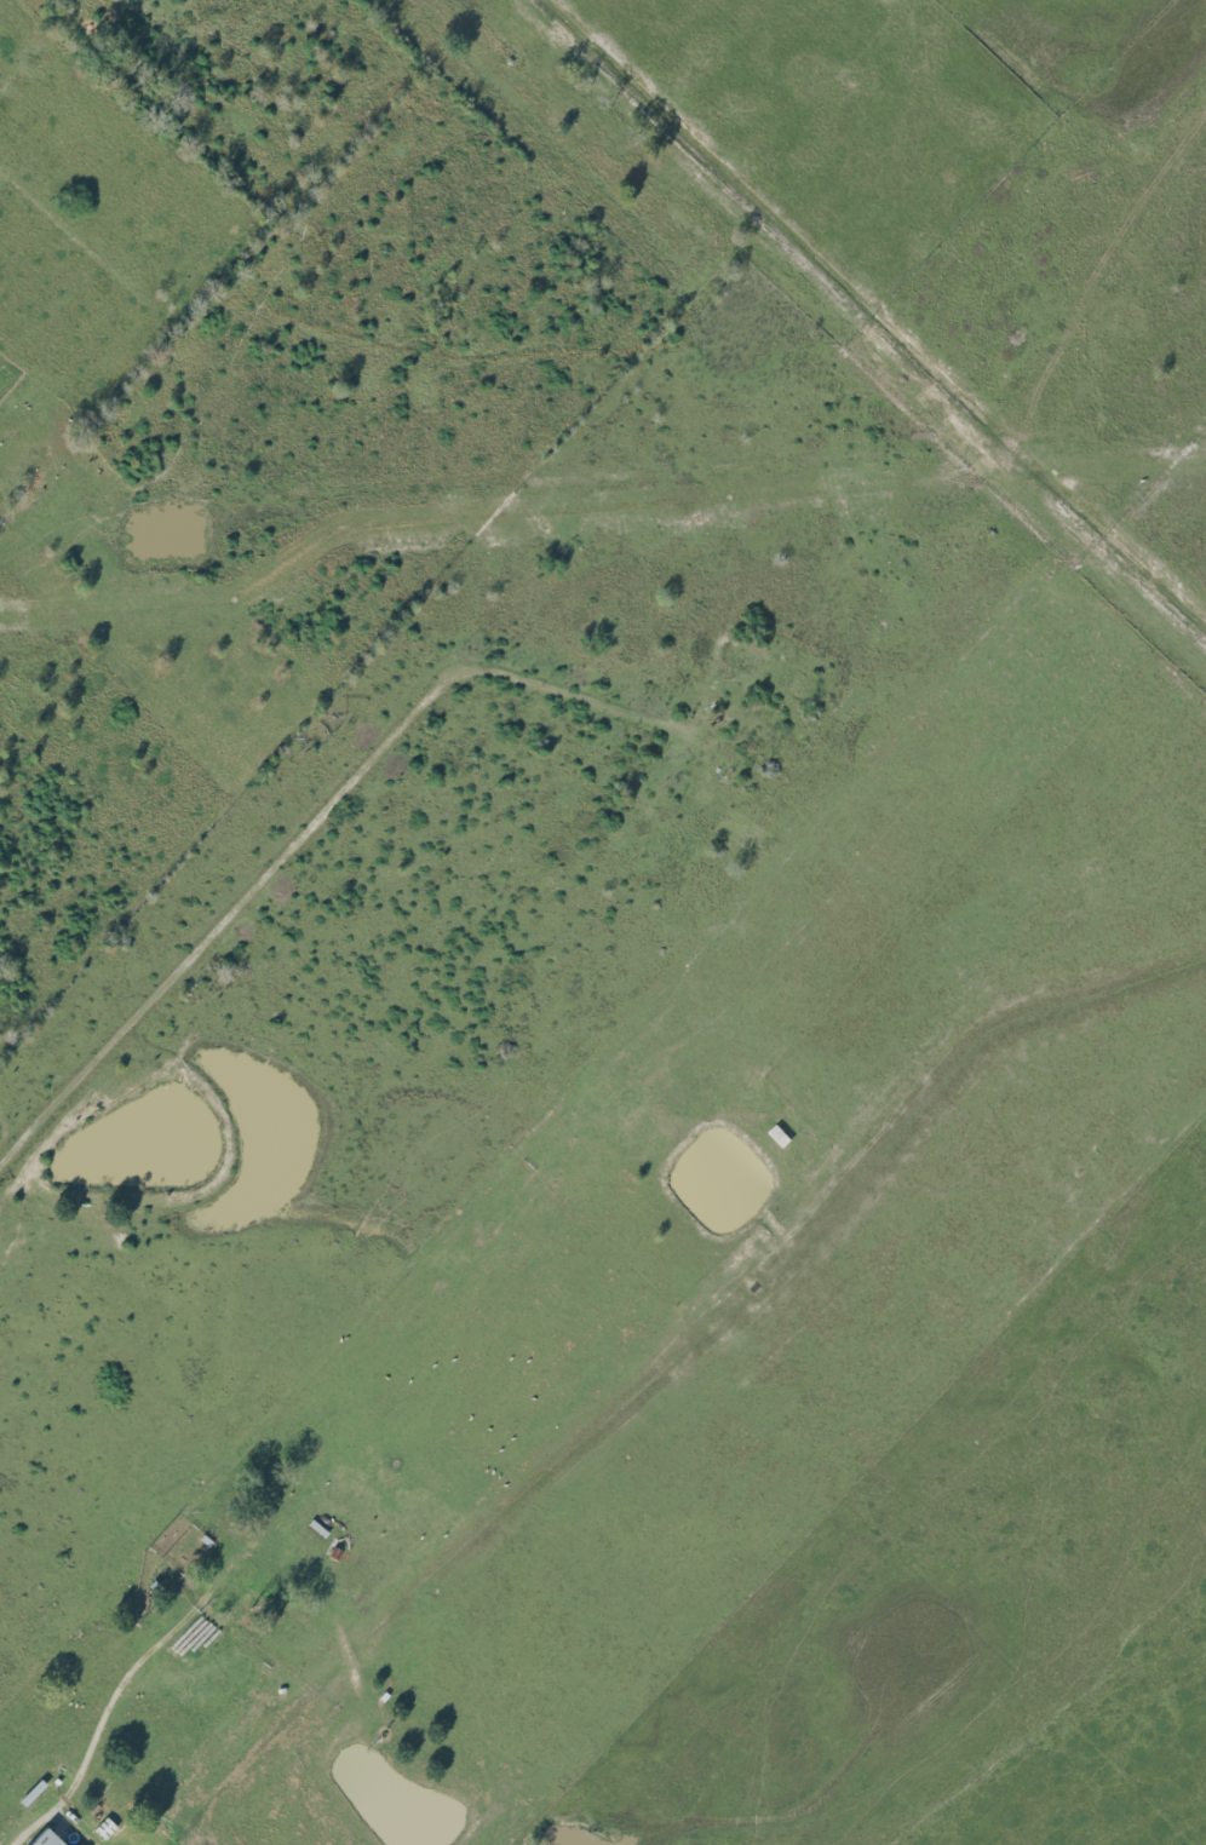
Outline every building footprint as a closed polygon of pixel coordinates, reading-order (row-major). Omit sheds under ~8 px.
[(47,1829),(32,1844),(64,1844),(47,1829)]
